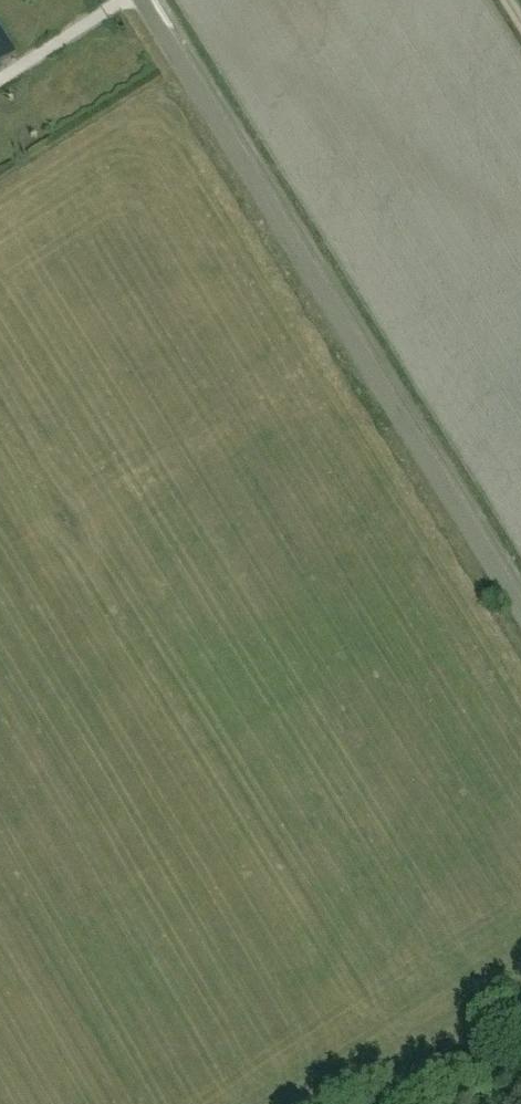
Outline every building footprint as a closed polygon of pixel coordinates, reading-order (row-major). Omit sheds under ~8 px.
[(16,52),(0,28),(0,63),(16,52)]
